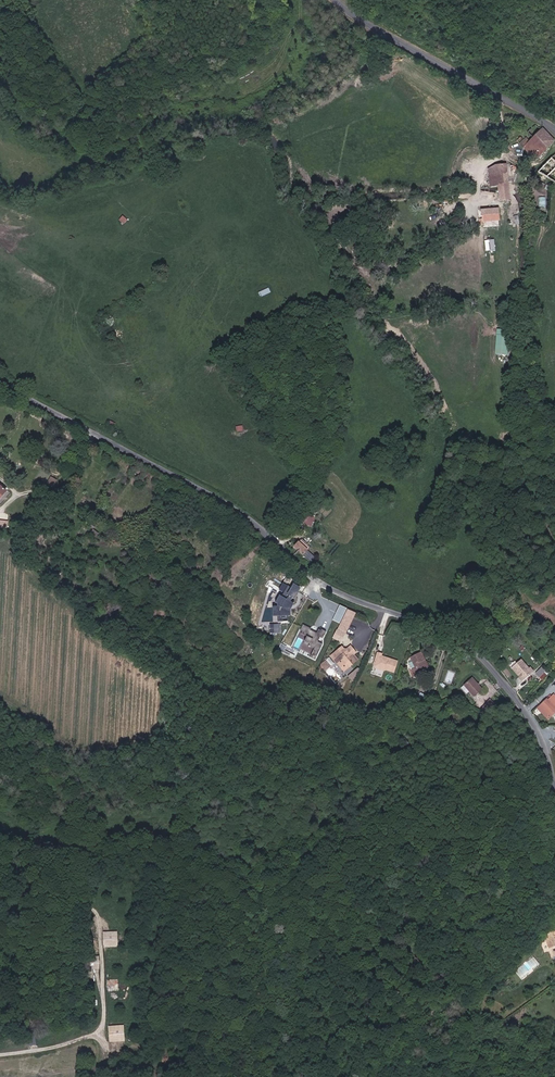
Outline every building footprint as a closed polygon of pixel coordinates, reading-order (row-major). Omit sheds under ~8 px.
[(350,37),(358,29),(346,16),(338,24),(350,37)] [(535,124),(528,131),(535,138),(528,144),(526,141),(522,144),(534,155),(532,157),(535,159),(536,158),(538,160),(554,144),(554,140),(548,132),(535,124)] [(538,169),(554,183),(554,154),(554,153),(538,169)] [(515,199),(512,167),(496,166),(490,170),(490,174),(488,174),(488,178),(484,179),(485,186),(501,182),(504,200),(515,199)] [(497,191),(478,194),(480,227),(486,227),(499,226),(497,209),(499,209),(497,191)] [(125,223),(128,220),(123,215),(120,219),(125,223)] [(495,239),(485,239),(485,251),(496,250),(495,239)] [(260,296),(271,292),(269,287),(259,292),(260,296)] [(497,329),(495,352),(507,353),(509,330),(497,329)] [(47,484),(53,487),(56,481),(53,480),(54,478),(51,476),(47,484)] [(307,513),(304,524),(313,526),(316,515),(307,513)] [(10,531),(11,522),(0,521),(0,529),(10,531)] [(311,547),(302,539),(298,543),(307,551),(311,547)] [(307,551),(298,543),(294,547),(303,556),(307,551)] [(294,598),(299,587),(290,583),(286,593),(286,598),(277,594),(275,599),(275,605),(271,606),(271,616),(278,616),(278,620),(286,620),(290,611),(290,610),(292,605),(292,602),(284,598),(294,598)] [(347,608),(333,638),(342,642),(356,612),(347,608)] [(282,632),(282,623),(273,623),(273,632),(282,632)] [(318,642),(320,637),(323,638),(326,631),(321,629),(321,630),(318,629),(316,635),(313,634),(314,632),(310,630),(311,629),(303,625),(300,631),(302,632),(301,635),(307,637),(305,641),(311,643),(310,646),(315,649),(311,658),(316,660),(323,644),(318,642)] [(337,661),(342,660),(350,667),(358,659),(354,656),(356,653),(350,647),(346,652),(342,652),(339,651),(328,659),(333,664),(337,661)] [(384,672),(385,669),(395,672),(399,661),(381,655),(382,654),(378,652),(373,666),(376,670),(384,672)] [(419,674),(429,668),(424,660),(426,659),(422,652),(410,658),(416,667),(412,670),(413,672),(409,674),(412,680),(416,677),(417,678),(420,676),(419,674)] [(530,668),(521,657),(514,664),(526,679),(533,672),(530,668)] [(546,674),(541,669),(534,675),(538,680),(539,680),(546,674)] [(465,685),(475,697),(484,690),(473,678),(465,685)] [(549,701),(547,699),(541,704),(552,715),(554,712),(554,695),(549,701)] [(105,884),(107,891),(119,889),(119,882),(105,884)] [(31,915),(32,925),(47,923),(46,914),(31,915)] [(105,934),(106,943),(120,941),(119,932),(105,934)] [(552,957),(554,955),(554,935),(551,937),(550,934),(537,939),(533,941),(536,947),(539,945),(546,942),(552,957)] [(90,968),(100,968),(100,955),(90,955),(90,968)] [(517,972),(523,980),(541,964),(535,957),(517,972)] [(104,984),(105,992),(118,990),(117,983),(104,984)] [(110,1029),(111,1036),(126,1035),(125,1027),(110,1029)]
